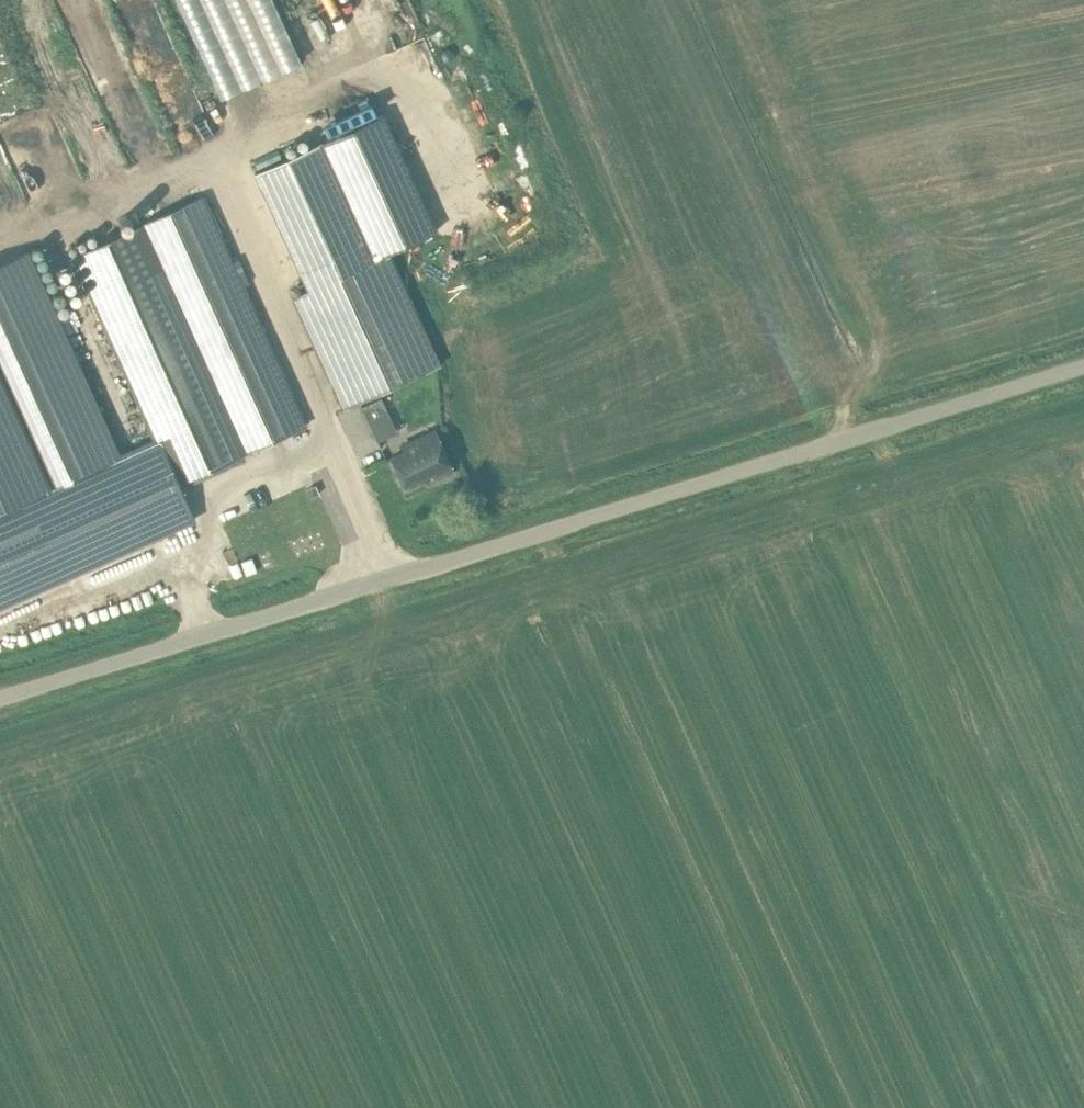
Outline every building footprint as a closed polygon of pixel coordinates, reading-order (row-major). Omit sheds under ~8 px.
[(213,96),(256,80),(227,0),(178,0),(213,96)] [(320,144),(255,173),(301,274),(308,289),(293,296),(344,409),(370,397),(438,366),(424,337),(387,254),(436,231),(383,116),(321,144),(320,144)] [(202,197),(139,225),(76,253),(159,438),(178,482),(179,482),(305,426),(202,197)] [(119,456),(27,251),(0,263),(0,606),(195,518),(179,482),(178,482),(159,438),(119,456)] [(380,398),(361,406),(372,430),(391,422),(380,398)] [(435,431),(409,443),(402,446),(404,452),(391,458),(405,488),(424,479),(427,484),(454,472),(435,431)] [(251,558),(241,562),(246,575),(256,571),(251,558)]
